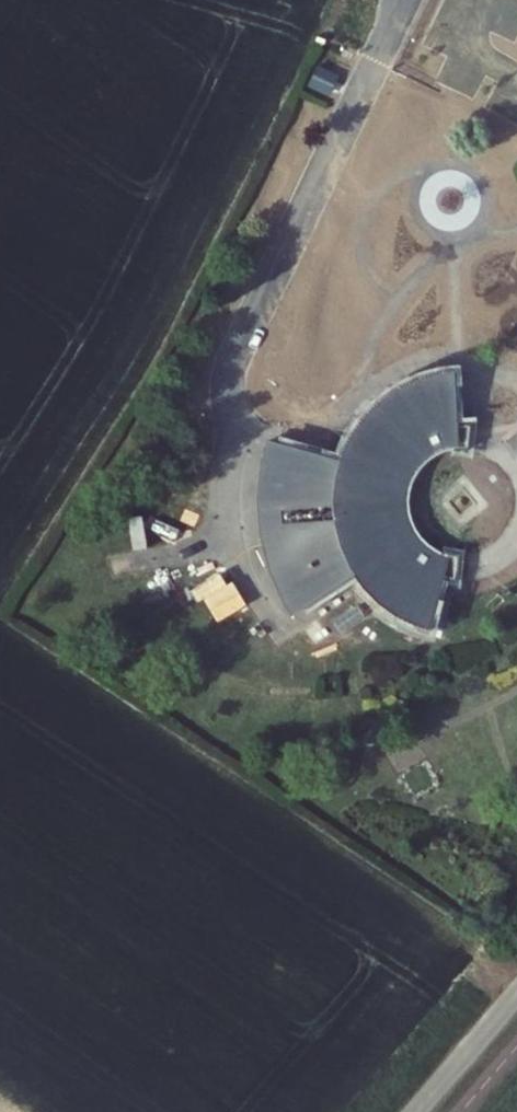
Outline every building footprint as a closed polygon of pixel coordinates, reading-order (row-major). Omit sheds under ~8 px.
[(347,454),(289,441),(284,460),(281,487),(281,513),(285,540),(292,566),(303,591),(311,605),(363,570),(372,581),(391,601),(407,611),(423,619),(438,624),(449,574),(458,575),(462,556),(446,552),(430,543),(416,524),(412,502),(415,484),(424,467),(435,457),(453,450),(473,449),(476,423),(464,422),(464,365),(450,366),(432,371),(415,378),(399,387),(384,399),(372,411),(361,427),(352,443),(347,454)] [(281,586),(297,615),(311,605),(303,591),(292,566),(285,540),(281,513),(281,487),(284,460),(289,441),(273,437),(268,456),(264,485),(264,515),(265,529),(271,558),(281,586)]
